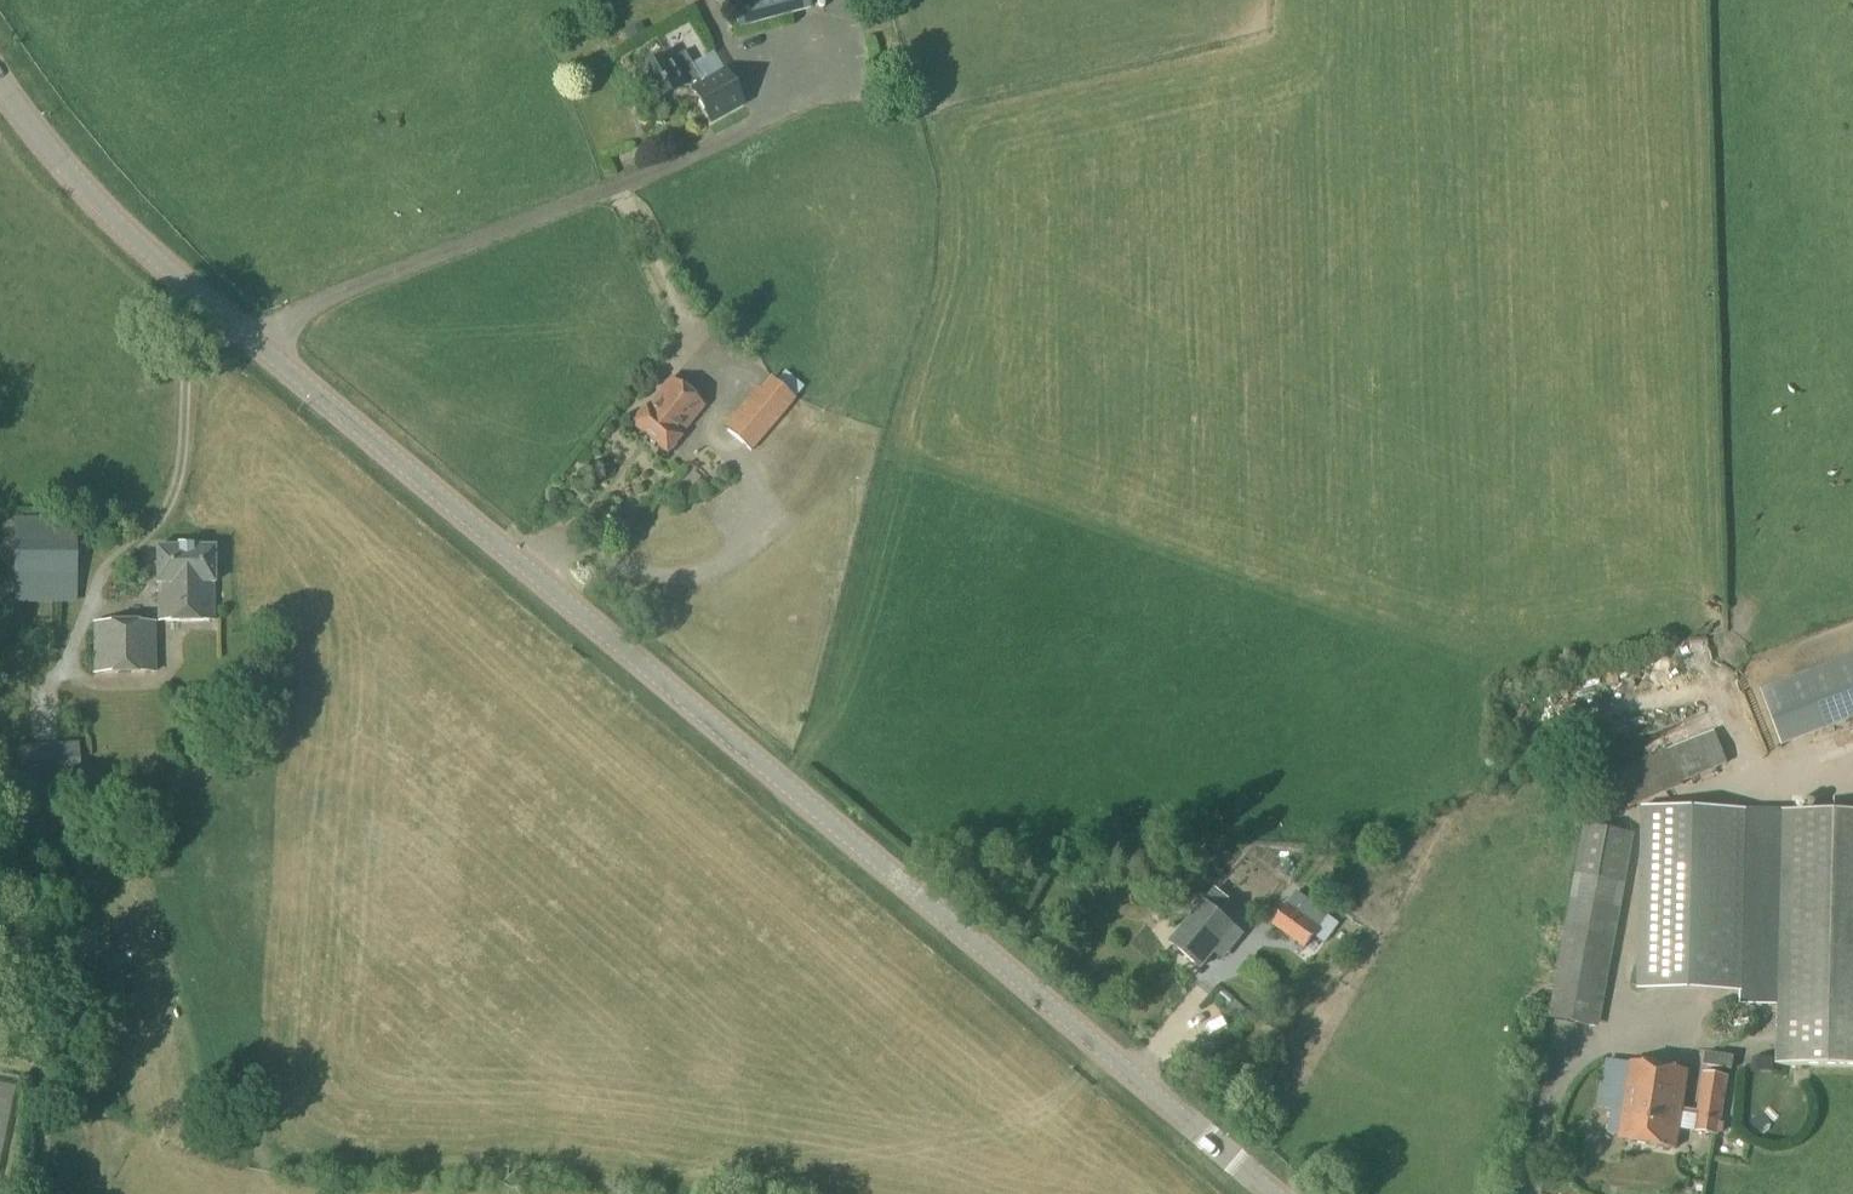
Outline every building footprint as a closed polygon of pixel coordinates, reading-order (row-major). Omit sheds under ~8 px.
[(809,9),(807,0),(729,0),(737,28),(809,9)] [(684,54),(669,62),(667,57),(635,75),(652,105),(688,84),(711,124),(743,106),(722,69),(724,67),(716,55),(692,68),(684,54)] [(790,367),(776,384),(767,376),(723,428),(751,453),(796,400),(795,399),(809,382),(790,367)] [(679,437),(703,408),(670,380),(631,425),(666,455),(680,438),(679,437)] [(15,604),(76,603),(76,520),(15,520),(15,604)] [(213,585),(214,585),(214,549),(157,549),(157,585),(159,585),(159,622),(172,622),(200,622),(213,622),(213,585)] [(152,623),(93,624),(93,675),(152,674),(152,623)] [(1777,747),(1852,720),(1852,649),(1755,684),(1777,747)] [(1626,809),(1727,765),(1714,732),(1612,775),(1626,809)] [(24,799),(82,794),(78,744),(19,749),(24,799)] [(1639,989),(1639,990),(1653,991),(1741,993),(1741,1006),(1779,1007),(1777,1066),(1852,1068),(1852,813),(1783,812),(1642,808),(1639,989)] [(1584,826),(1575,876),(1548,1020),(1598,1029),(1635,835),(1584,826)] [(1199,970),(1213,953),(1224,962),(1244,938),(1204,905),(1170,946),(1199,970)] [(1289,907),(1287,906),(1279,916),(1271,927),(1283,935),(1303,949),(1309,941),(1312,937),(1318,928),(1289,907)] [(1331,932),(1321,925),(1318,928),(1312,937),(1323,944),(1331,932)] [(1732,1071),(1734,1057),(1698,1053),(1696,1067),(1732,1071)] [(1609,1134),(1618,1136),(1617,1142),(1677,1151),(1688,1072),(1629,1063),(1628,1072),(1609,1069),(1604,1100),(1623,1103),(1622,1109),(1613,1108),(1609,1134)] [(1726,1077),(1703,1074),(1694,1132),(1716,1135),(1726,1077)] [(8,1092),(0,1091),(0,1131),(8,1092)]
